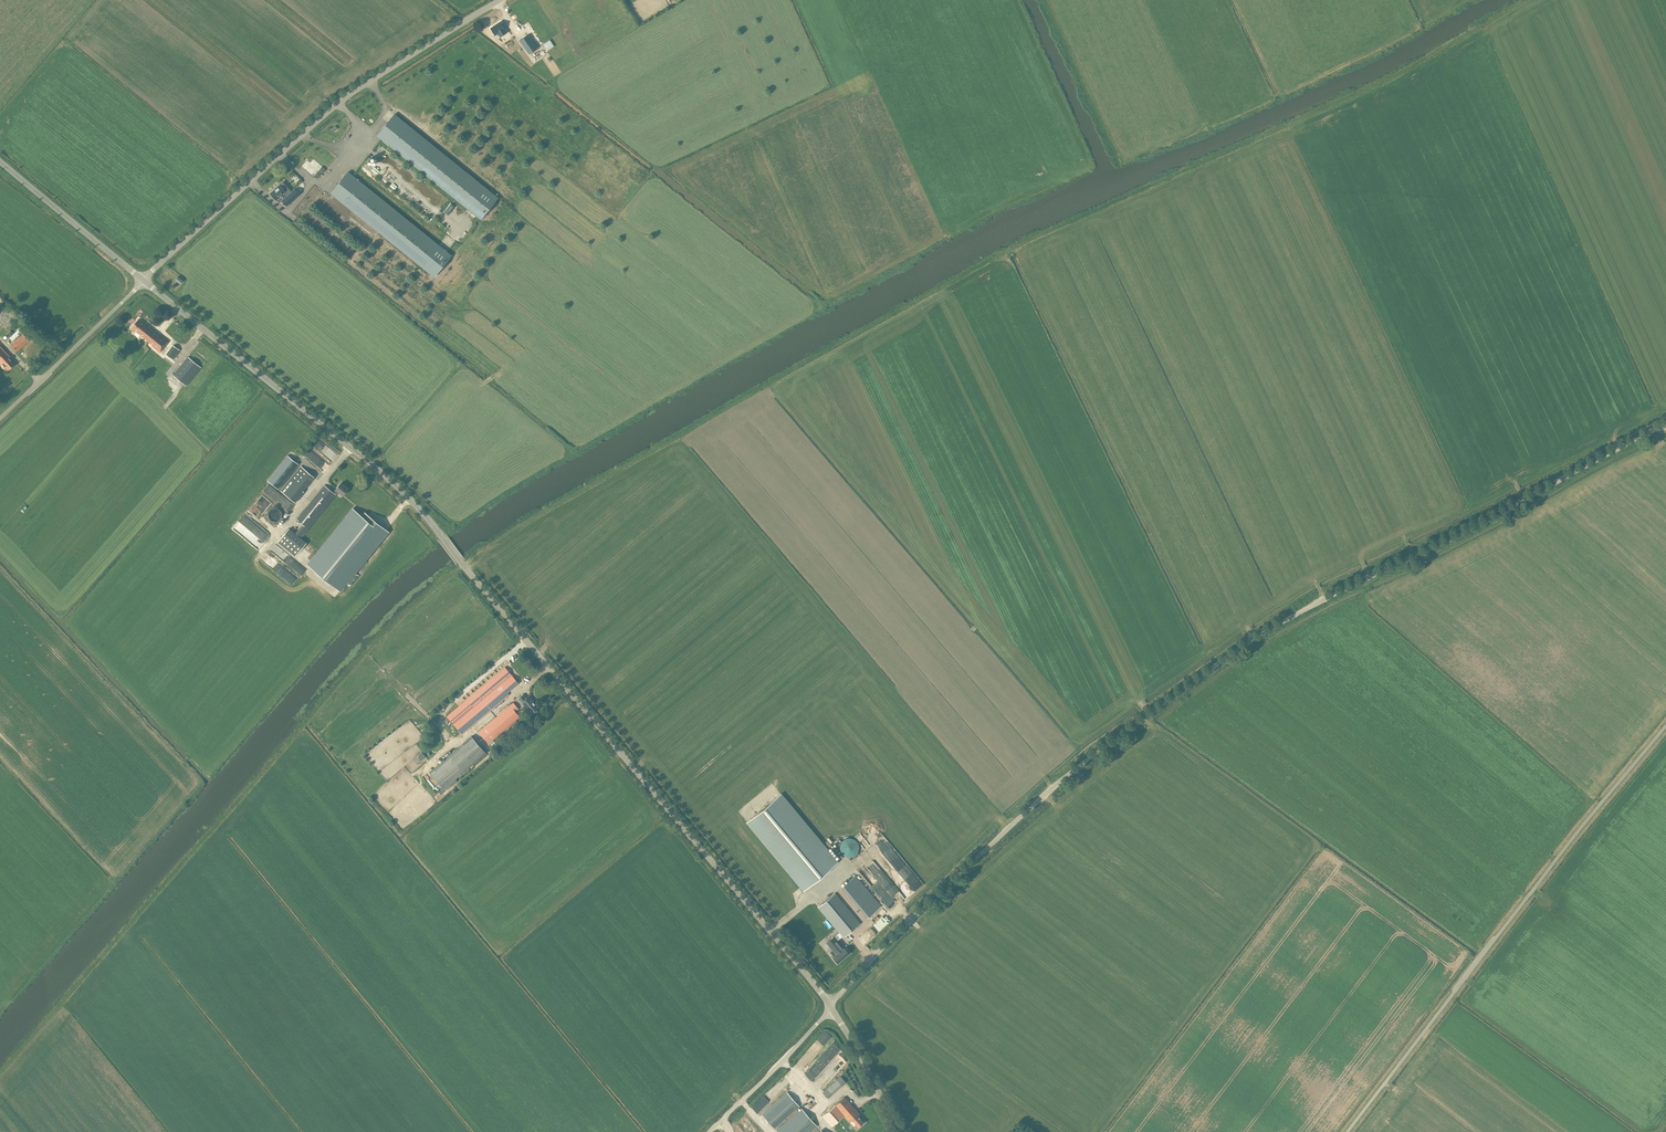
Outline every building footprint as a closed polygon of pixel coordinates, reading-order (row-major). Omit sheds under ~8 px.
[(494,35),(496,38),(499,36),(499,37),(506,32),(504,29),(505,28),(500,21),(490,28),(494,35)] [(527,34),(519,39),(529,53),(536,48),(527,34)] [(543,43),(546,50),(553,46),(550,39),(543,43)] [(481,219),(498,198),(394,114),(377,135),(481,219)] [(301,166),(316,179),(325,168),(309,156),(301,166)] [(451,255),(348,172),(331,193),(434,276),(451,255)] [(280,184),(270,193),(279,202),(280,202),(282,201),(287,206),(299,194),(295,189),(288,195),(285,191),(286,191),(280,184)] [(139,319),(132,327),(154,345),(153,346),(160,352),(168,341),(161,335),(160,337),(156,335),(157,334),(139,319)] [(29,340),(23,333),(11,345),(17,351),(29,340)] [(173,345),(166,354),(173,359),(180,350),(173,345)] [(0,346),(0,364),(1,365),(2,363),(8,369),(14,363),(10,358),(11,357),(0,346)] [(201,367),(188,356),(173,375),(186,386),(201,367)] [(267,479),(278,488),(298,464),(288,455),(267,479)] [(300,466),(280,490),(293,501),(314,477),(300,466)] [(348,488),(341,482),(333,492),(336,494),(339,491),(343,495),(348,488)] [(263,491),(288,510),(293,503),(269,484),(263,491)] [(333,492),(324,485),(297,519),(303,524),(295,533),(289,528),(278,542),(295,556),(306,542),(301,538),(336,494),(333,492)] [(276,521),(277,521),(278,520),(279,520),(279,519),(280,519),(280,518),(281,517),(281,516),(281,515),(282,515),(282,514),(281,513),(281,512),(281,511),(280,511),(280,510),(279,510),(279,509),(278,509),(278,508),(277,508),(276,508),(275,508),(274,508),(273,508),(272,508),(272,509),(271,509),(270,510),(270,511),(269,511),(269,512),(269,513),(268,514),(268,515),(269,515),(269,516),(269,517),(270,518),(270,519),(271,520),(272,520),(273,521),(274,521),(275,521),(276,521)] [(353,509),(308,564),(340,590),(388,531),(365,512),(362,516),(353,509)] [(242,516),(233,530),(249,542),(251,540),(252,541),(253,540),(253,541),(254,539),(256,540),(254,544),(254,545),(259,539),(242,527),(247,520),(242,516)] [(518,683),(505,667),(447,716),(453,723),(462,734),(509,695),(507,692),(518,683)] [(526,697),(523,693),(517,699),(520,703),(522,702),(532,713),(539,707),(529,695),(526,697)] [(516,705),(513,702),(510,705),(479,731),(489,743),(520,716),(513,708),(516,705)] [(488,755),(472,736),(429,772),(445,791),(488,755)] [(781,794),(747,822),(803,890),(837,862),(781,794)] [(850,838),(849,837),(848,838),(847,838),(846,838),(845,838),(844,839),(843,840),(842,841),(842,842),(841,843),(840,844),(840,845),(840,846),(840,847),(840,849),(840,850),(841,850),(841,851),(842,852),(842,853),(843,854),(844,855),(845,856),(846,856),(847,856),(848,856),(849,856),(850,856),(851,856),(852,856),(853,856),(854,855),(855,855),(856,854),(857,853),(857,852),(858,851),(858,850),(859,850),(859,849),(859,847),(859,846),(859,845),(859,844),(858,843),(857,842),(857,841),(856,840),(855,839),(854,839),(853,838),(852,838),(851,838),(850,838)] [(881,906),(855,875),(841,887),(867,917),(881,906)] [(916,876),(909,883),(912,887),(906,893),(908,896),(911,893),(912,893),(922,883),(916,876)] [(843,937),(860,923),(835,893),(818,907),(839,932),(834,937),(834,936),(829,940),(828,941),(827,942),(836,954),(833,957),(837,962),(849,953),(844,947),(843,948),(837,940),(842,936),(843,937)] [(828,1032),(821,1036),(825,1042),(831,1038),(828,1032)] [(834,1042),(808,1068),(817,1077),(820,1074),(827,1080),(850,1058),(834,1042)] [(840,1075),(823,1092),(828,1098),(846,1081),(840,1075)] [(799,1105),(787,1092),(762,1114),(774,1127),(799,1105)] [(860,1114),(844,1096),(835,1104),(835,1105),(844,1115),(850,1121),(852,1120),(858,1127),(864,1122),(858,1116),(860,1114)] [(835,1104),(823,1116),(832,1126),(844,1115),(835,1105),(835,1104)] [(801,1108),(776,1130),(778,1131),(810,1131),(817,1126),(801,1108)]
